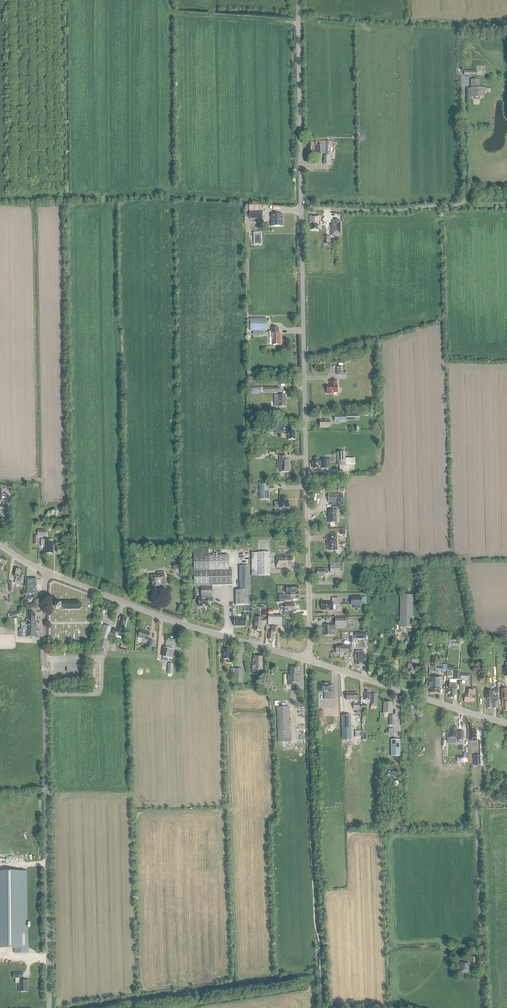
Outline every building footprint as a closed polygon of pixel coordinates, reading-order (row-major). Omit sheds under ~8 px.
[(470,97),(485,97),(485,88),(479,88),(479,80),(472,80),(472,87),(470,87),(470,97)] [(327,141),(326,154),(325,156),(324,156),(323,164),(330,165),(332,142),(327,141)] [(314,154),(326,154),(326,142),(315,142),(315,148),(314,148),(314,144),(308,144),(309,148),(307,148),(308,153),(314,153),(314,154)] [(263,219),(262,205),(249,205),(250,220),(263,219)] [(271,221),(273,221),(273,226),(281,226),(281,215),(271,215),(271,221)] [(321,216),(308,216),(308,223),(310,223),(310,230),(315,230),(315,227),(325,227),(325,222),(321,222),(321,216)] [(338,220),(338,228),(333,228),(332,228),(332,236),(340,235),(340,220),(338,220)] [(257,233),(257,235),(254,235),(254,245),(262,245),(261,233),(257,233)] [(266,319),(250,319),(250,331),(266,331),(266,319)] [(272,331),(272,334),(272,339),(273,339),(273,345),(276,345),(276,344),(280,344),(280,339),(278,339),(278,331),(272,331)] [(327,386),(327,393),(331,393),(331,392),(337,392),(337,385),(337,380),(330,381),(330,386),(327,386)] [(274,407),(278,407),(286,406),(286,395),(278,395),(278,398),(275,398),(275,401),(274,401),(274,407)] [(285,435),(288,435),(288,440),(295,440),(295,431),(285,431),(285,435)] [(346,465),(345,452),(337,452),(337,465),(346,465)] [(279,469),(280,469),(280,472),(289,472),(289,467),(288,467),(288,460),(285,460),(285,455),(279,455),(279,469)] [(326,468),(326,459),(320,459),(320,461),(312,461),(313,469),(318,469),(318,466),(320,466),(320,468),(326,468)] [(269,500),(269,485),(259,485),(260,500),(269,500)] [(328,494),(328,502),(343,502),(343,494),(328,494)] [(279,496),(279,508),(289,508),(289,501),(286,501),(286,496),(279,496)] [(328,511),(328,523),(336,523),(336,511),(340,511),(340,507),(332,507),(332,511),(328,511)] [(327,546),(328,546),(328,550),(336,550),(336,534),(328,534),(328,538),(327,538),(327,546)] [(41,539),(41,546),(45,546),(45,553),(53,553),(53,543),(53,539),(48,539),(48,540),(46,540),(46,539),(41,539)] [(195,586),(195,591),(201,591),(202,599),(199,599),(199,607),(209,607),(209,599),(212,599),(212,593),(213,593),(213,592),(213,591),(212,590),(211,585),(233,584),(232,570),(228,570),(228,555),(208,556),(208,549),(192,550),(194,586),(195,586)] [(258,553),(258,576),(271,576),(270,552),(258,553)] [(288,556),(276,556),(276,568),(288,568),(288,566),(293,566),(293,558),(288,558),(288,556)] [(330,565),(330,573),(340,573),(340,565),(330,565)] [(236,606),(249,605),(248,566),(239,566),(240,591),(235,591),(236,606)] [(17,577),(15,584),(21,586),(24,576),(21,575),(23,570),(15,568),(13,576),(17,577)] [(327,573),(327,569),(324,569),(316,569),(317,577),(325,577),(324,573),(327,573)] [(151,577),(153,590),(166,589),(164,575),(164,572),(157,573),(157,576),(151,577)] [(25,602),(31,602),(31,598),(30,598),(30,595),(36,595),(36,589),(36,586),(36,579),(25,579),(25,602)] [(289,590),(286,590),(286,593),(282,594),(282,598),(291,598),(291,595),(299,595),(299,587),(289,587),(289,590)] [(400,628),(412,628),(413,596),(400,595),(400,628)] [(362,597),(351,597),(351,605),(362,605),(362,597)] [(322,610),(333,610),(333,605),(339,605),(339,598),(332,598),(332,602),(322,602),(322,610)] [(18,637),(25,637),(35,637),(35,616),(34,616),(34,612),(27,612),(27,620),(26,620),(25,629),(18,629),(18,637)] [(244,621),(234,621),(235,629),(247,629),(246,621),(246,616),(244,617),(244,621)] [(268,624),(282,625),(282,616),(268,616),(268,624)] [(111,635),(121,638),(124,628),(125,624),(124,624),(126,619),(121,617),(119,622),(118,626),(119,626),(118,631),(113,629),(111,635)] [(254,631),(261,631),(262,625),(265,625),(266,620),(262,620),(262,619),(255,618),(254,631)] [(332,625),(324,625),(324,631),(325,631),(325,635),(331,635),(334,635),(334,631),(335,631),(335,628),(346,628),(347,619),(336,619),(336,626),(335,626),(335,625),(332,625)] [(283,628),(285,628),(285,630),(294,631),(294,622),(284,622),(283,628)] [(108,640),(111,628),(103,625),(100,636),(100,638),(98,648),(105,650),(108,640)] [(270,628),(269,632),(268,632),(268,639),(273,640),(274,632),(277,633),(277,627),(270,626),(270,628)] [(138,638),(148,641),(150,633),(140,630),(138,638)] [(165,642),(166,642),(165,645),(166,646),(166,649),(164,648),(162,657),(172,659),(174,650),(172,650),(172,647),(175,647),(175,644),(176,644),(177,638),(167,636),(165,642)] [(345,655),(348,656),(349,647),(345,647),(345,645),(340,645),(340,647),(335,647),(335,653),(345,653),(345,655)] [(365,665),(365,655),(361,655),(361,648),(355,648),(355,652),(356,652),(356,654),(355,654),(355,659),(356,659),(356,665),(365,665)] [(226,659),(226,662),(233,662),(233,656),(230,656),(230,650),(223,650),(223,659),(226,659)] [(252,672),(263,672),(264,662),(263,662),(263,656),(254,656),(254,661),(253,661),(252,672)] [(412,656),(412,660),(409,660),(409,664),(408,664),(407,673),(412,673),(412,674),(417,675),(417,669),(416,669),(416,664),(421,665),(422,657),(412,656)] [(288,685),(299,685),(300,675),(298,675),(298,669),(290,668),(290,675),(288,674),(288,685)] [(442,688),(443,677),(429,676),(428,686),(427,686),(427,685),(424,684),(424,689),(427,689),(427,687),(430,688),(429,693),(440,694),(440,688),(442,688)] [(450,682),(449,689),(448,689),(447,694),(449,694),(449,698),(454,698),(454,695),(455,694),(455,689),(456,690),(457,683),(450,682)] [(319,693),(325,693),(325,699),(332,699),(332,693),(332,684),(319,684),(319,693)] [(474,697),(475,691),(467,690),(466,694),(465,694),(464,701),(468,702),(469,701),(472,702),(473,696),(474,697)] [(364,700),(366,700),(370,700),(370,698),(371,698),(371,708),(376,708),(376,705),(377,705),(377,695),(371,694),(371,695),(370,695),(370,691),(365,691),(365,693),(364,693),(364,700)] [(346,701),(354,701),(354,703),(353,703),(353,709),(360,709),(360,703),(357,703),(357,693),(346,693),(346,701)] [(497,708),(497,693),(494,693),(495,701),(492,701),(492,699),(486,700),(486,706),(487,706),(487,708),(497,708)] [(385,714),(391,714),(391,725),(396,725),(396,716),(392,716),(393,714),(393,709),(392,709),(393,703),(385,703),(385,714)] [(289,742),(289,707),(277,707),(277,743),(289,742)] [(350,716),(342,716),(343,740),(351,740),(350,716)] [(454,722),(448,722),(448,726),(447,726),(447,738),(457,738),(457,726),(454,726),(454,722)] [(468,725),(469,741),(477,741),(476,729),(473,730),(472,725),(468,725)] [(400,756),(400,739),(391,739),(391,756),(400,756)] [(0,872),(0,948),(15,948),(15,953),(28,953),(28,934),(27,934),(26,871),(0,872)] [(470,962),(461,962),(461,973),(469,973),(469,968),(471,968),(471,966),(478,966),(478,960),(476,960),(476,958),(471,958),(471,960),(470,960),(470,962)] [(13,978),(15,978),(15,983),(19,983),(19,991),(28,991),(28,980),(22,980),(22,978),(23,978),(23,973),(13,973),(13,978)]
